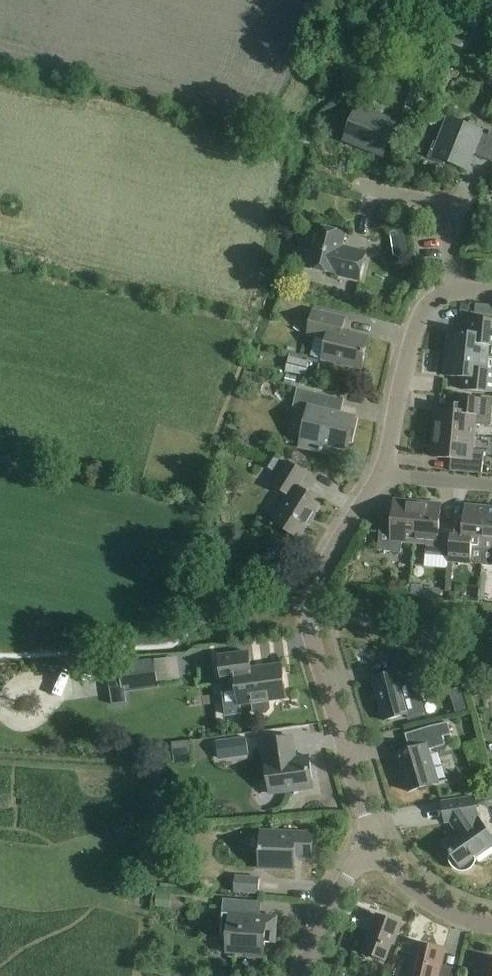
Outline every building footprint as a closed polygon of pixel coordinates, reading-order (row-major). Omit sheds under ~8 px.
[(406,107),(397,128),(409,133),(417,112),(406,107)] [(344,140),(384,156),(397,123),(357,108),(344,140)] [(481,133),(481,132),(448,119),(438,143),(434,142),(428,158),(444,165),(446,161),(467,169),(473,154),(491,162),(491,132),(490,131),(488,136),(481,133)] [(306,268),(359,281),(366,253),(342,247),(345,234),(316,227),(306,268)] [(405,230),(390,232),(393,257),(408,255),(405,230)] [(361,291),(358,307),(367,309),(370,293),(361,291)] [(460,317),(466,318),(468,318),(469,305),(461,304),(460,317)] [(476,304),(475,314),(491,316),(491,305),(476,304)] [(322,360),(362,369),(369,338),(342,332),(345,319),(313,311),(308,335),(327,339),(322,360)] [(447,354),(488,358),(491,358),(491,321),(466,318),(465,334),(450,332),(447,354)] [(445,376),(461,378),(460,390),(491,393),(491,371),(486,371),(488,358),(447,354),(445,376)] [(289,359),(286,371),(306,376),(309,363),(289,359)] [(296,378),(288,376),(286,383),(295,385),(296,378)] [(347,450),(354,418),(329,413),(332,397),(297,389),(293,408),(309,412),(301,447),(332,454),(333,446),(347,450)] [(434,434),(474,438),(475,425),(491,427),(491,419),(491,401),(453,397),(452,411),(436,410),(434,434)] [(474,438),(434,434),(432,457),(451,459),(450,471),(482,474),(484,451),(473,450),(474,438)] [(274,473),(280,461),(271,456),(264,467),(274,473)] [(273,523),(299,539),(321,502),(298,487),(306,474),(288,462),(273,486),(290,497),(273,523)] [(402,542),(414,543),(418,503),(394,501),(393,520),(381,519),(378,551),(401,553),(402,542)] [(426,555),(449,557),(452,525),(440,524),(442,505),(418,503),(414,543),(427,544),(426,555)] [(452,525),(449,557),(449,562),(482,565),(484,549),(488,509),(466,507),(464,526),(452,525)] [(484,549),(482,565),(491,566),(491,509),(488,509),(484,549)] [(225,544),(229,527),(217,523),(213,541),(225,544)] [(440,583),(426,582),(426,593),(439,594),(440,583)] [(449,600),(462,601),(463,594),(451,593),(449,593),(449,600)] [(183,653),(166,654),(167,674),(184,673),(183,653)] [(251,669),(248,653),(219,657),(222,684),(235,682),(239,705),(252,703),(254,712),(258,715),(266,714),(270,709),(269,701),(286,699),(282,665),(251,669)] [(372,679),(384,721),(409,715),(402,685),(419,680),(424,660),(398,654),(393,673),(372,679)] [(107,667),(112,705),(124,703),(122,692),(154,687),(150,660),(107,667)] [(468,711),(462,689),(450,692),(456,714),(468,711)] [(428,751),(437,748),(445,745),(442,737),(451,735),(448,723),(431,727),(405,735),(410,750),(394,755),(398,769),(401,768),(409,792),(438,784),(428,751)] [(247,738),(235,739),(238,756),(249,755),(247,738)] [(295,759),(292,738),(265,742),(268,763),(266,763),(270,795),(314,788),(309,757),(295,759)] [(174,756),(191,754),(189,741),(172,743),(174,756)] [(474,766),(488,766),(487,754),(473,754),(474,766)] [(481,791),(485,808),(491,806),(491,789),(481,791)] [(450,853),(451,855),(451,857),(451,858),(451,860),(451,862),(452,864),(453,866),(454,867),(456,869),(457,870),(459,870),(461,871),(463,871),(464,871),(466,871),(468,870),(470,869),(471,868),(473,866),(474,864),(474,863),(475,861),(475,859),(491,847),(491,839),(479,820),(478,820),(477,818),(478,818),(474,798),(443,803),(446,823),(450,822),(458,834),(444,843),(450,852),(450,853)] [(312,857),(313,834),(261,832),(259,868),(294,870),(295,857),(312,857)] [(225,883),(224,895),(234,896),(234,892),(258,894),(259,878),(236,876),(236,884),(225,883)] [(170,908),(171,894),(157,894),(156,907),(170,908)] [(275,944),(277,918),(260,916),(261,902),(223,900),(221,933),(228,941),(227,953),(247,955),(247,957),(264,958),(265,943),(275,944)] [(396,940),(402,924),(377,915),(363,953),(385,961),(394,939),(396,940)] [(444,951),(415,944),(408,975),(438,975),(444,951)] [(481,960),(479,975),(491,975),(491,962),(481,960)]
